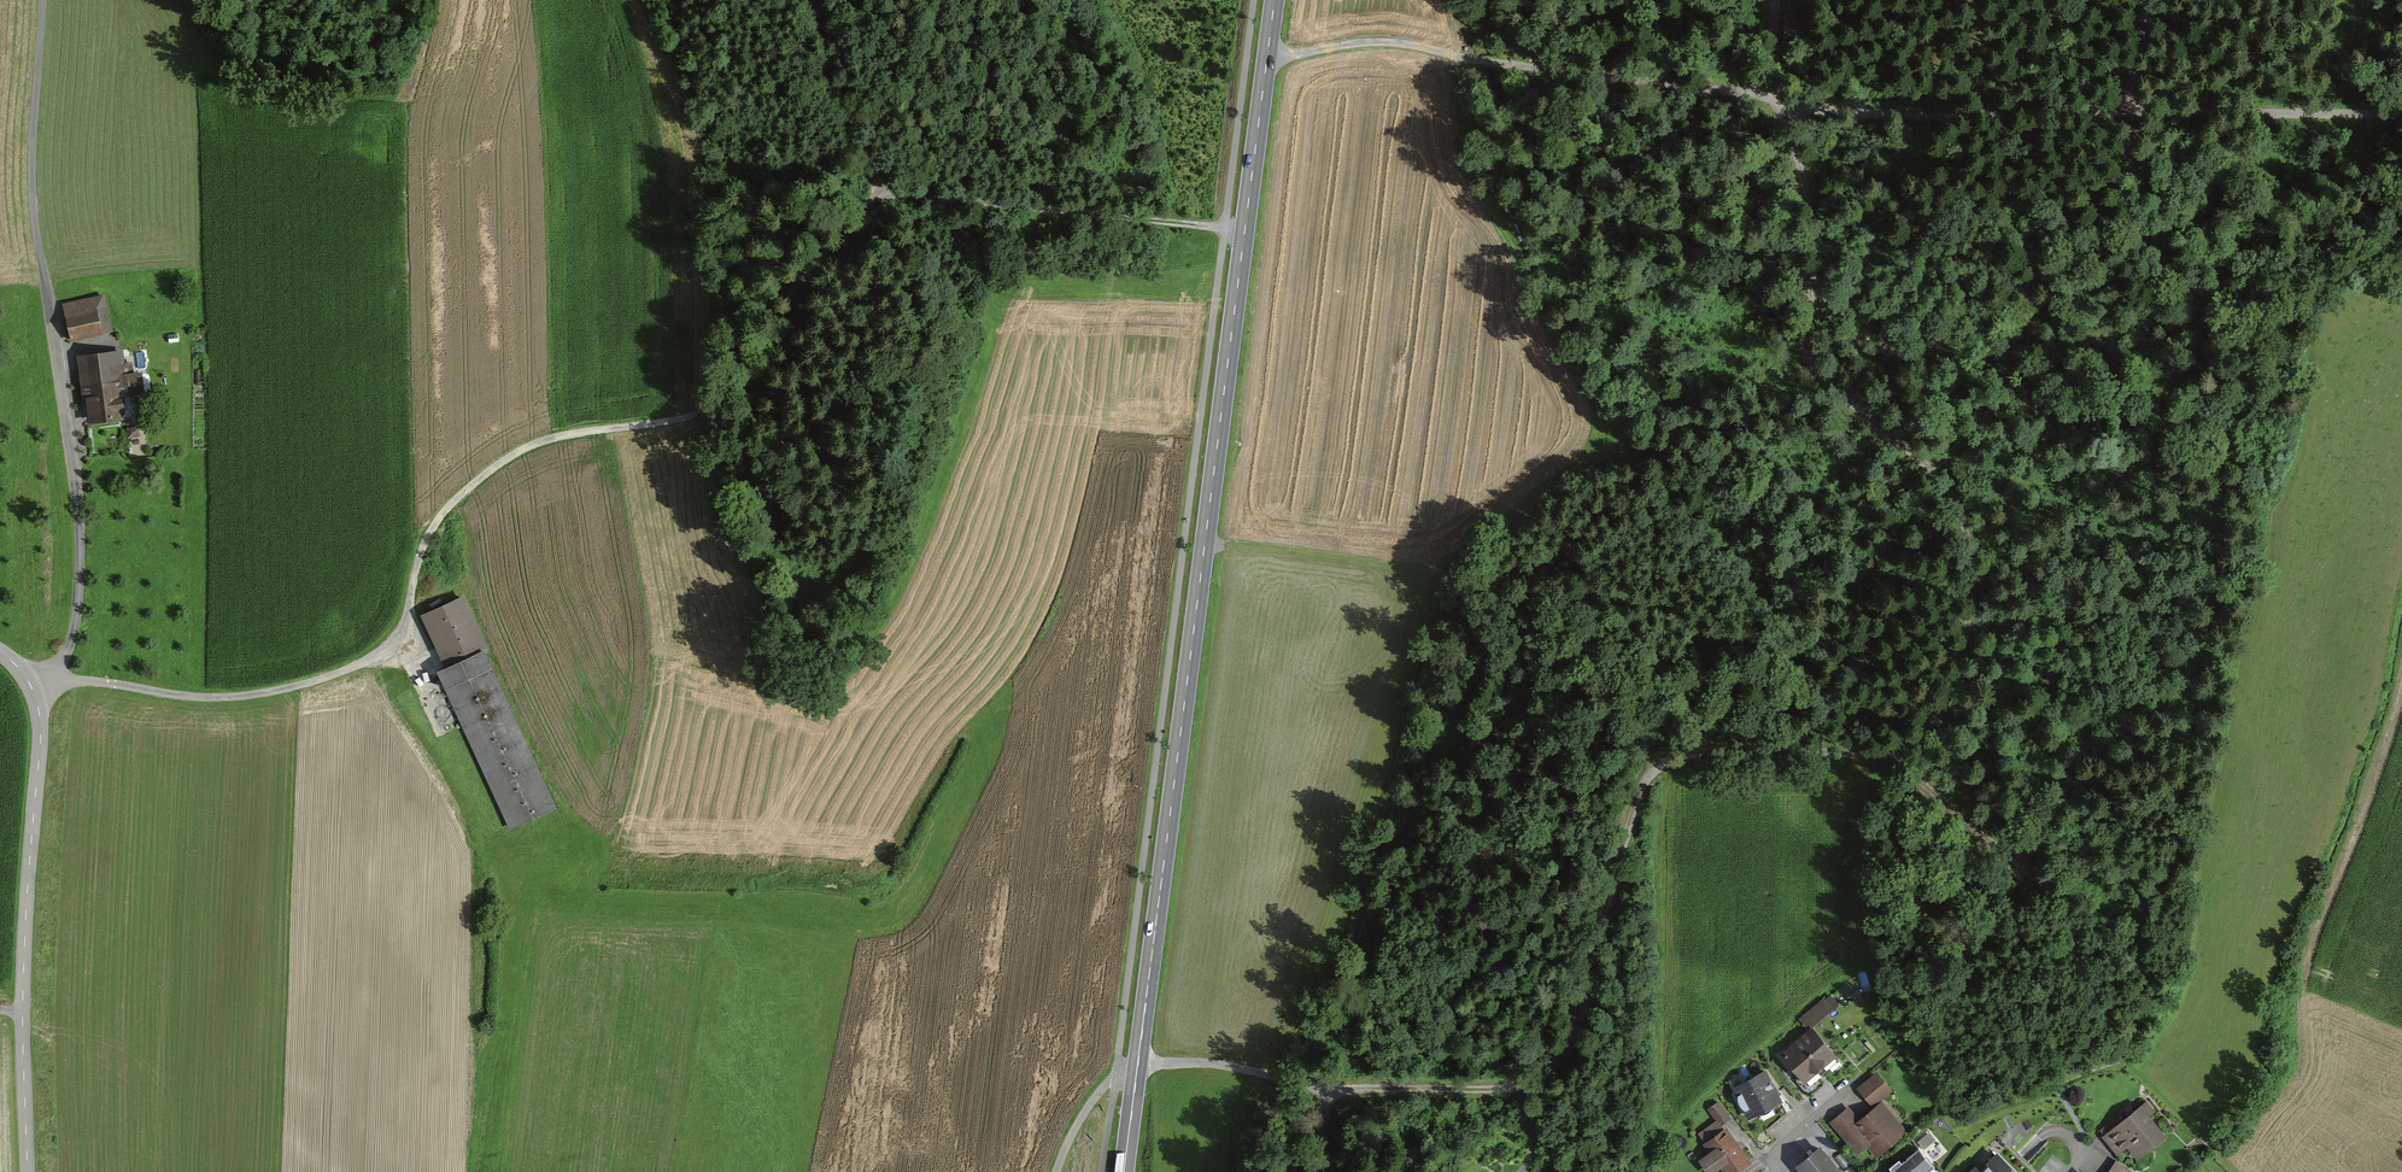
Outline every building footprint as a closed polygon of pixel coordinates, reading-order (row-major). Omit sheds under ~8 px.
[(61,306),(70,344),(113,334),(104,296),(61,306)] [(122,353),(77,359),(82,401),(86,400),(89,427),(126,423),(124,399),(143,397),(141,377),(133,378),(131,365),(124,366),(122,353)] [(139,428),(126,430),(127,441),(141,439),(139,428)] [(508,826),(556,803),(484,651),(489,649),(462,593),(420,613),(444,664),(436,667),(447,689),(444,690),(508,826)] [(1799,1017),(1808,1029),(1840,1003),(1831,993),(1825,998),(1824,996),(1799,1017)] [(1808,1031),(1807,1029),(1780,1052),(1800,1076),(1796,1079),(1809,1094),(1822,1082),(1817,1077),(1838,1060),(1835,1056),(1837,1053),(1814,1026),(1808,1031)] [(1731,1085),(1748,1118),(1783,1099),(1778,1090),(1766,1067),(1731,1085)] [(1856,1086),(1872,1106),(1892,1091),(1876,1071),(1856,1086)] [(1707,1108),(1716,1119),(1717,1118),(1721,1124),(1731,1117),(1718,1099),(1707,1108)] [(2138,1157),(2167,1132),(2151,1113),(2156,1109),(2148,1099),(2142,1103),(2141,1102),(2119,1120),(2102,1135),(2118,1153),(2128,1145),(2138,1157)] [(1908,1131),(1882,1100),(1859,1118),(1848,1105),(1830,1120),(1856,1153),(1866,1145),(1876,1157),(1908,1131)] [(1726,1125),(1724,1127),(1721,1124),(1717,1118),(1716,1119),(1698,1132),(1705,1142),(1703,1143),(1709,1151),(1699,1159),(1709,1171),(1711,1171),(1720,1165),(1725,1171),(1735,1171),(1752,1159),(1726,1125)] [(1929,1131),(1918,1141),(1924,1148),(1935,1138),(1929,1131)] [(1820,1144),(1809,1153),(1796,1165),(1802,1171),(1842,1171),(1843,1171),(1820,1144)] [(1919,1170),(1920,1171),(1922,1171),(1924,1171),(1934,1163),(1931,1160),(1930,1161),(1919,1146),(1901,1160),(1899,1158),(1890,1165),(1892,1169),(1888,1171),(1917,1171),(1919,1170)] [(1967,1171),(2018,1171),(1996,1151),(1982,1166),(1977,1162),(1967,1171)] [(2107,1171),(2131,1171),(2132,1170),(2116,1159),(2107,1171)]
